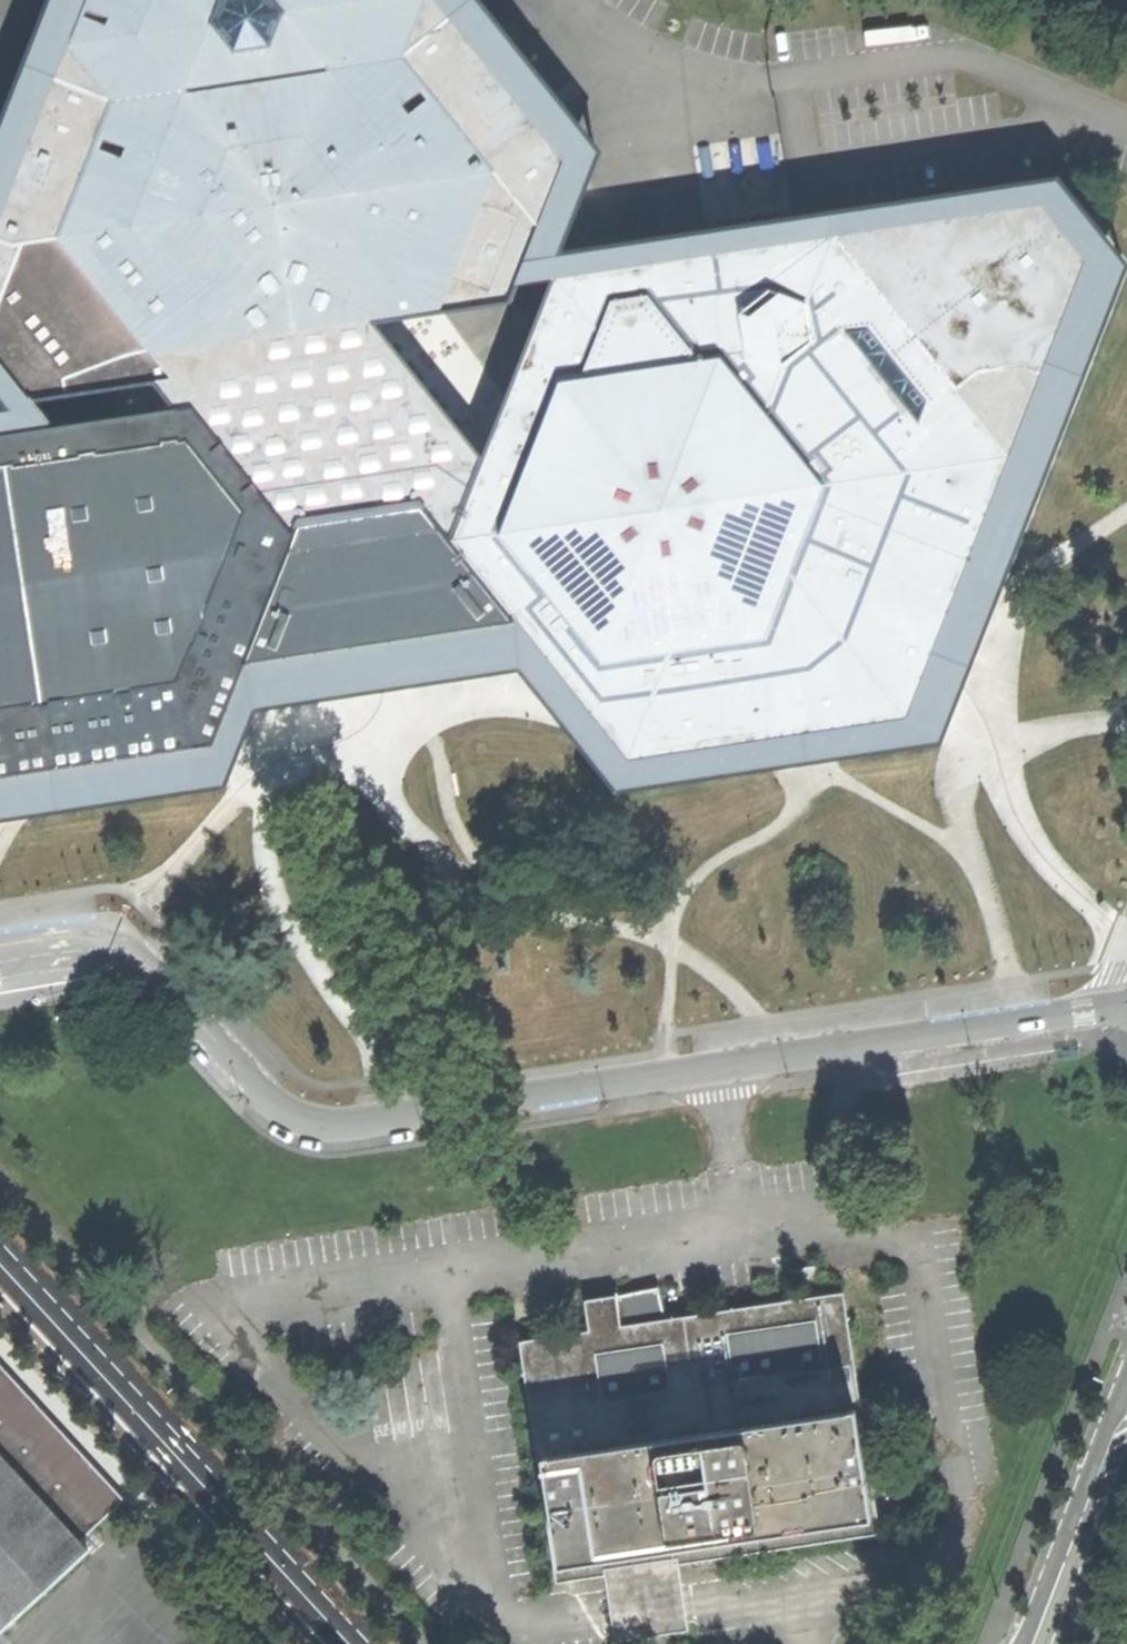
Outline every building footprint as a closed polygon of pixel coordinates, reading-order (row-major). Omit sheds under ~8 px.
[(314,455),(353,449),(398,505),(435,501),(457,531),(482,470),(461,442),(464,427),(416,369),(396,344),(408,313),(441,307),(512,296),(510,285),(519,279),(514,272),(522,247),(533,244),(543,222),(543,209),(535,200),(513,196),(433,85),(421,79),(404,54),(424,0),(82,0),(65,43),(111,100),(61,236),(25,243),(0,306),(0,360),(33,403),(177,379),(202,411),(203,406),(237,401),(242,385),(298,404),(292,422),(315,449),(314,455)] [(19,815),(213,786),(228,784),(261,708),(368,692),(521,669),(621,791),(770,768),(826,760),(835,759),(927,745),(944,742),(959,703),(1126,275),(1126,255),(1063,178),(832,210),(834,234),(1012,454),(912,717),(852,728),(634,760),(520,619),(250,661),(216,746),(0,778),(0,818),(19,815)] [(520,619),(634,760),(852,728),(912,717),(1012,454),(834,234),(555,276),(542,309),(537,324),(482,470),(457,531),(455,538),(520,619)] [(542,309),(519,279),(510,285),(512,296),(537,324),(542,309)] [(396,344),(416,369),(441,307),(408,313),(396,344)] [(244,465),(314,455),(315,449),(292,422),(298,404),(242,385),(237,401),(203,406),(202,411),(244,465)] [(216,746),(250,661),(299,534),(197,406),(0,436),(0,778),(216,746)] [(299,534),(250,661),(520,619),(455,538),(430,507),(302,526),(299,534)] [(619,1332),(662,1326),(656,1289),(614,1295),(614,1300),(619,1332)] [(588,1337),(523,1347),(559,1579),(601,1572),(673,1561),(871,1531),(867,1517),(835,1299),(662,1326),(619,1332),(588,1337)] [(619,1332),(614,1300),(583,1304),(588,1337),(619,1332)] [(5,1628),(91,1550),(89,1548),(87,1550),(78,1542),(82,1539),(95,1527),(125,1499),(0,1364),(0,1623),(5,1628)] [(107,1541),(95,1527),(82,1539),(89,1548),(91,1550),(94,1553),(107,1541)] [(648,1637),(684,1631),(673,1561),(601,1572),(612,1642),(648,1637)]
